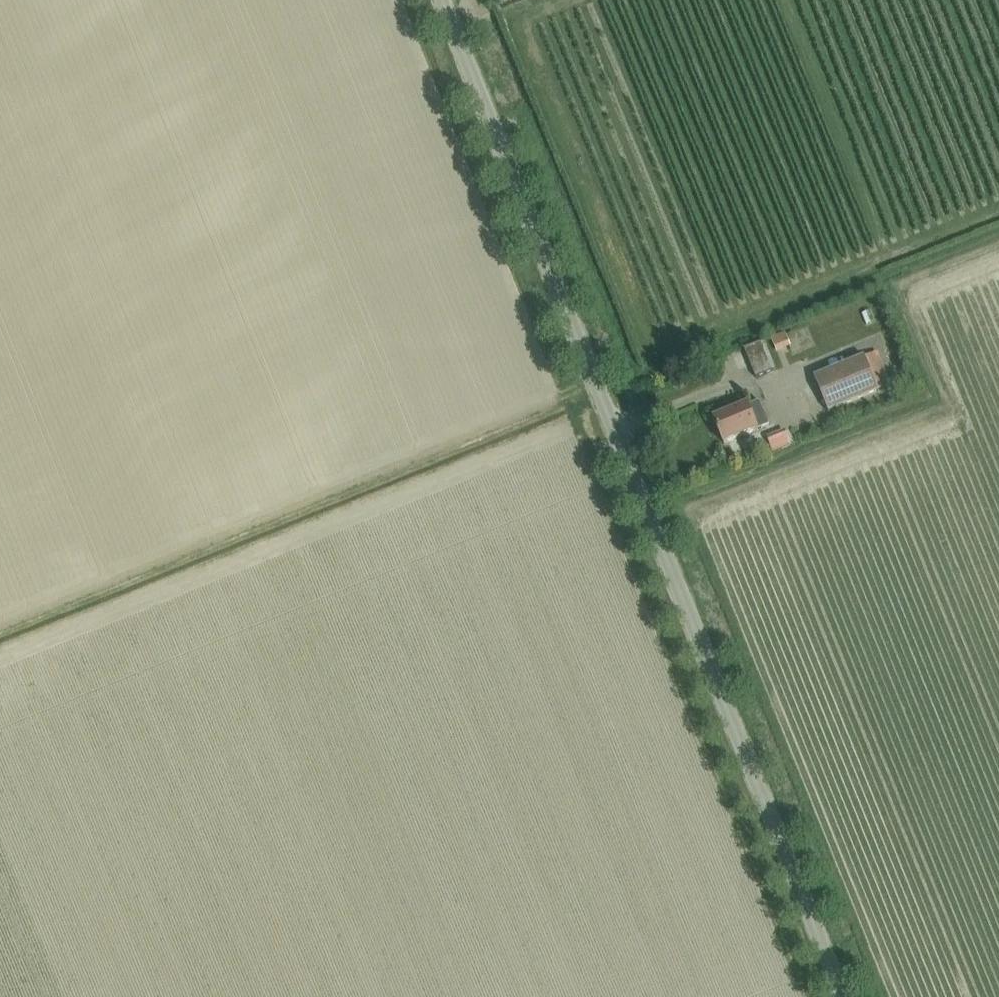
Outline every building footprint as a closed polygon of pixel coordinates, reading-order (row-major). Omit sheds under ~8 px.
[(755,378),(775,370),(765,342),(745,350),(755,378)] [(879,393),(878,391),(891,386),(877,352),(814,378),(829,413),(879,393)] [(759,401),(714,420),(724,444),(769,426),(759,401)]
